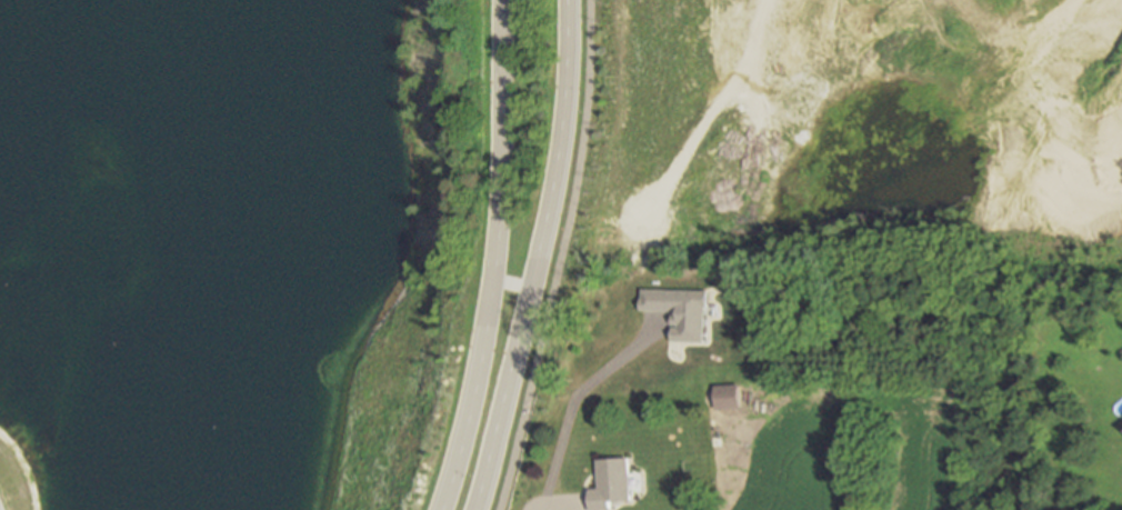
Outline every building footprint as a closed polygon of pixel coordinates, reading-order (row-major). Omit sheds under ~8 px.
[(630,458),(631,500),(612,501),(612,509),(590,509),(590,489),(599,488),(598,459),(630,458)]
